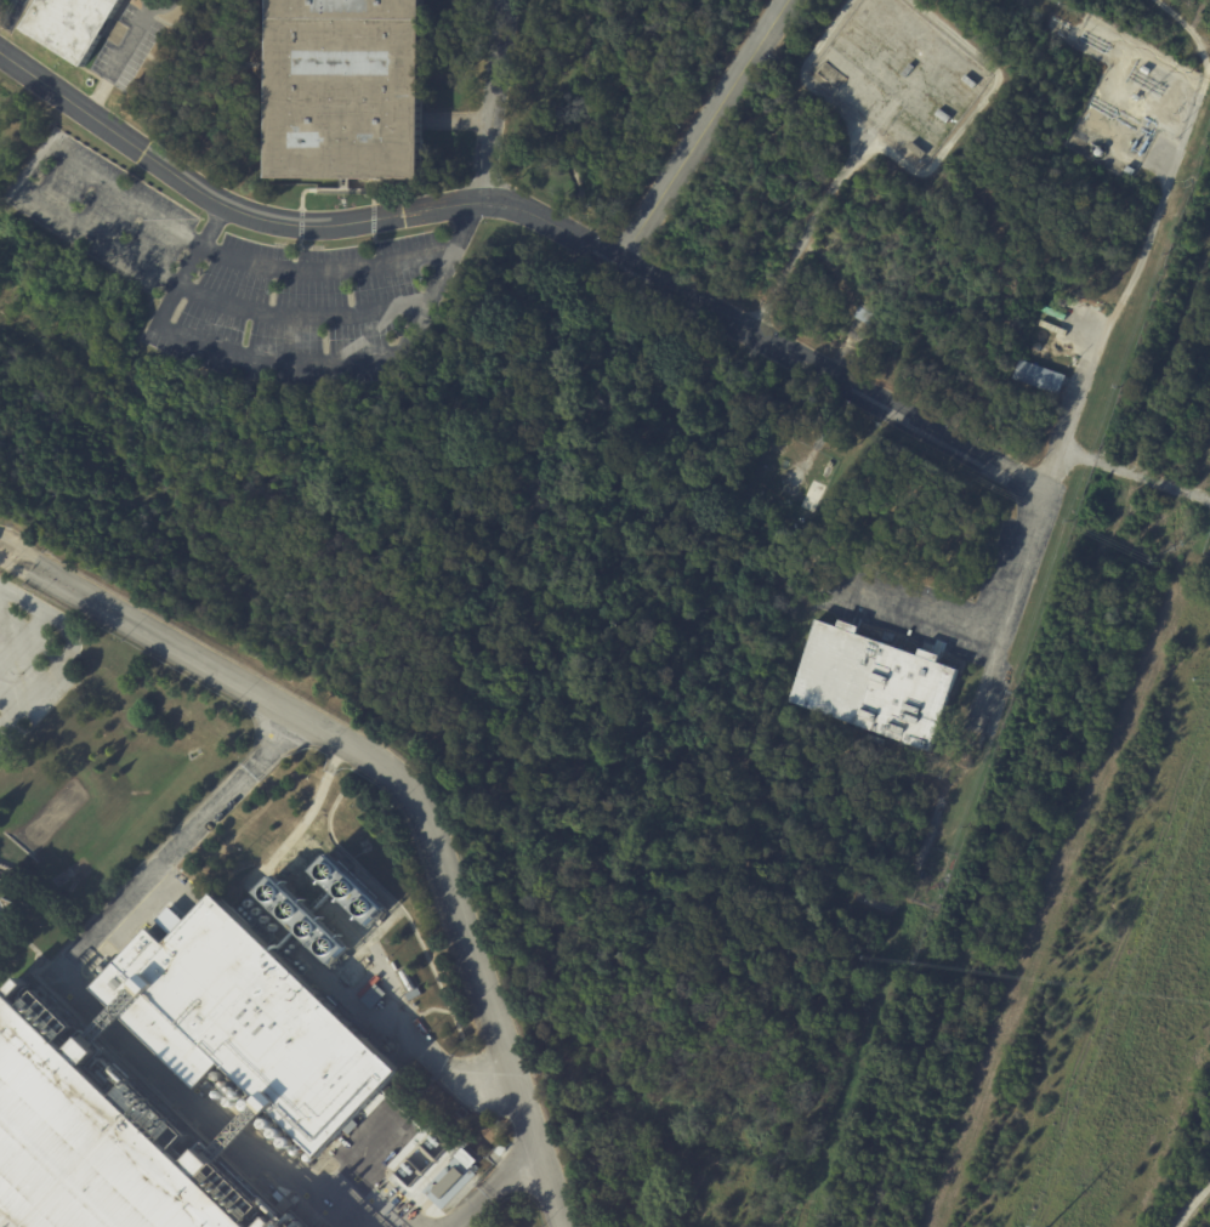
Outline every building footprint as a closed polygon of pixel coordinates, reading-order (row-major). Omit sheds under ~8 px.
[(21,30),(39,0),(126,0),(83,69),(21,30)] [(265,180),(266,0),(423,0),(422,112),(421,181),(265,180)] [(1148,75),(1141,72),(1143,66),(1152,70),(1148,75)] [(1125,171),(1127,166),(1136,170),(1132,175),(1125,171)] [(1089,307),(1084,319),(1078,317),(1091,286),(1096,289),(1089,307)] [(1068,300),(1066,307),(1052,302),(1056,292),(1069,299),(1068,300)] [(870,326),(854,318),(862,303),(877,312),(870,326)] [(1053,311),(1067,316),(1064,322),(1038,311),(1040,306),(1053,311)] [(1058,324),(1056,331),(1044,326),(1046,319),(1058,324)] [(1036,346),(1050,351),(1047,358),(1033,353),(1036,346)] [(1068,376),(1061,396),(1013,380),(1021,360),(1068,376)] [(786,448),(773,441),(777,433),(791,441),(786,448)] [(782,456),(769,450),(773,443),(785,449),(782,456)] [(831,477),(822,472),(829,460),(834,462),(831,468),(834,470),(831,477)] [(818,481),(828,485),(814,512),(800,506),(813,478),(818,481)] [(786,499),(793,502),(789,511),(782,507),(786,499)] [(807,576),(809,570),(822,575),(820,581),(807,576)] [(859,625),(862,626),(859,634),(920,654),(922,647),(943,654),(941,661),(961,669),(933,751),(924,748),(921,752),(896,744),(898,738),(790,701),(818,619),(839,626),(841,619),(859,625)] [(367,926),(386,907),(330,851),(311,869),(367,926)] [(205,891),(197,901),(176,881),(184,871),(205,891)] [(331,966),(349,947),(273,874),(255,894),(331,966)] [(150,925),(165,939),(210,892),(398,1073),(322,1152),(223,1057),(197,1086),(92,985),(150,925)] [(367,975),(373,981),(369,985),(348,966),(352,961),(367,975)] [(385,992),(370,1007),(360,998),(375,982),(385,992)] [(422,993),(409,1000),(405,993),(419,985),(422,993)] [(4,990),(251,1226),(0,1226),(0,994),(4,990)] [(426,1127),(427,1129),(416,1138),(417,1140),(402,1155),(392,1144),(407,1130),(401,1123),(410,1113),(426,1127)] [(459,1165),(467,1174),(444,1198),(436,1189),(459,1165)] [(269,1214),(283,1226),(256,1226),(269,1214)]
